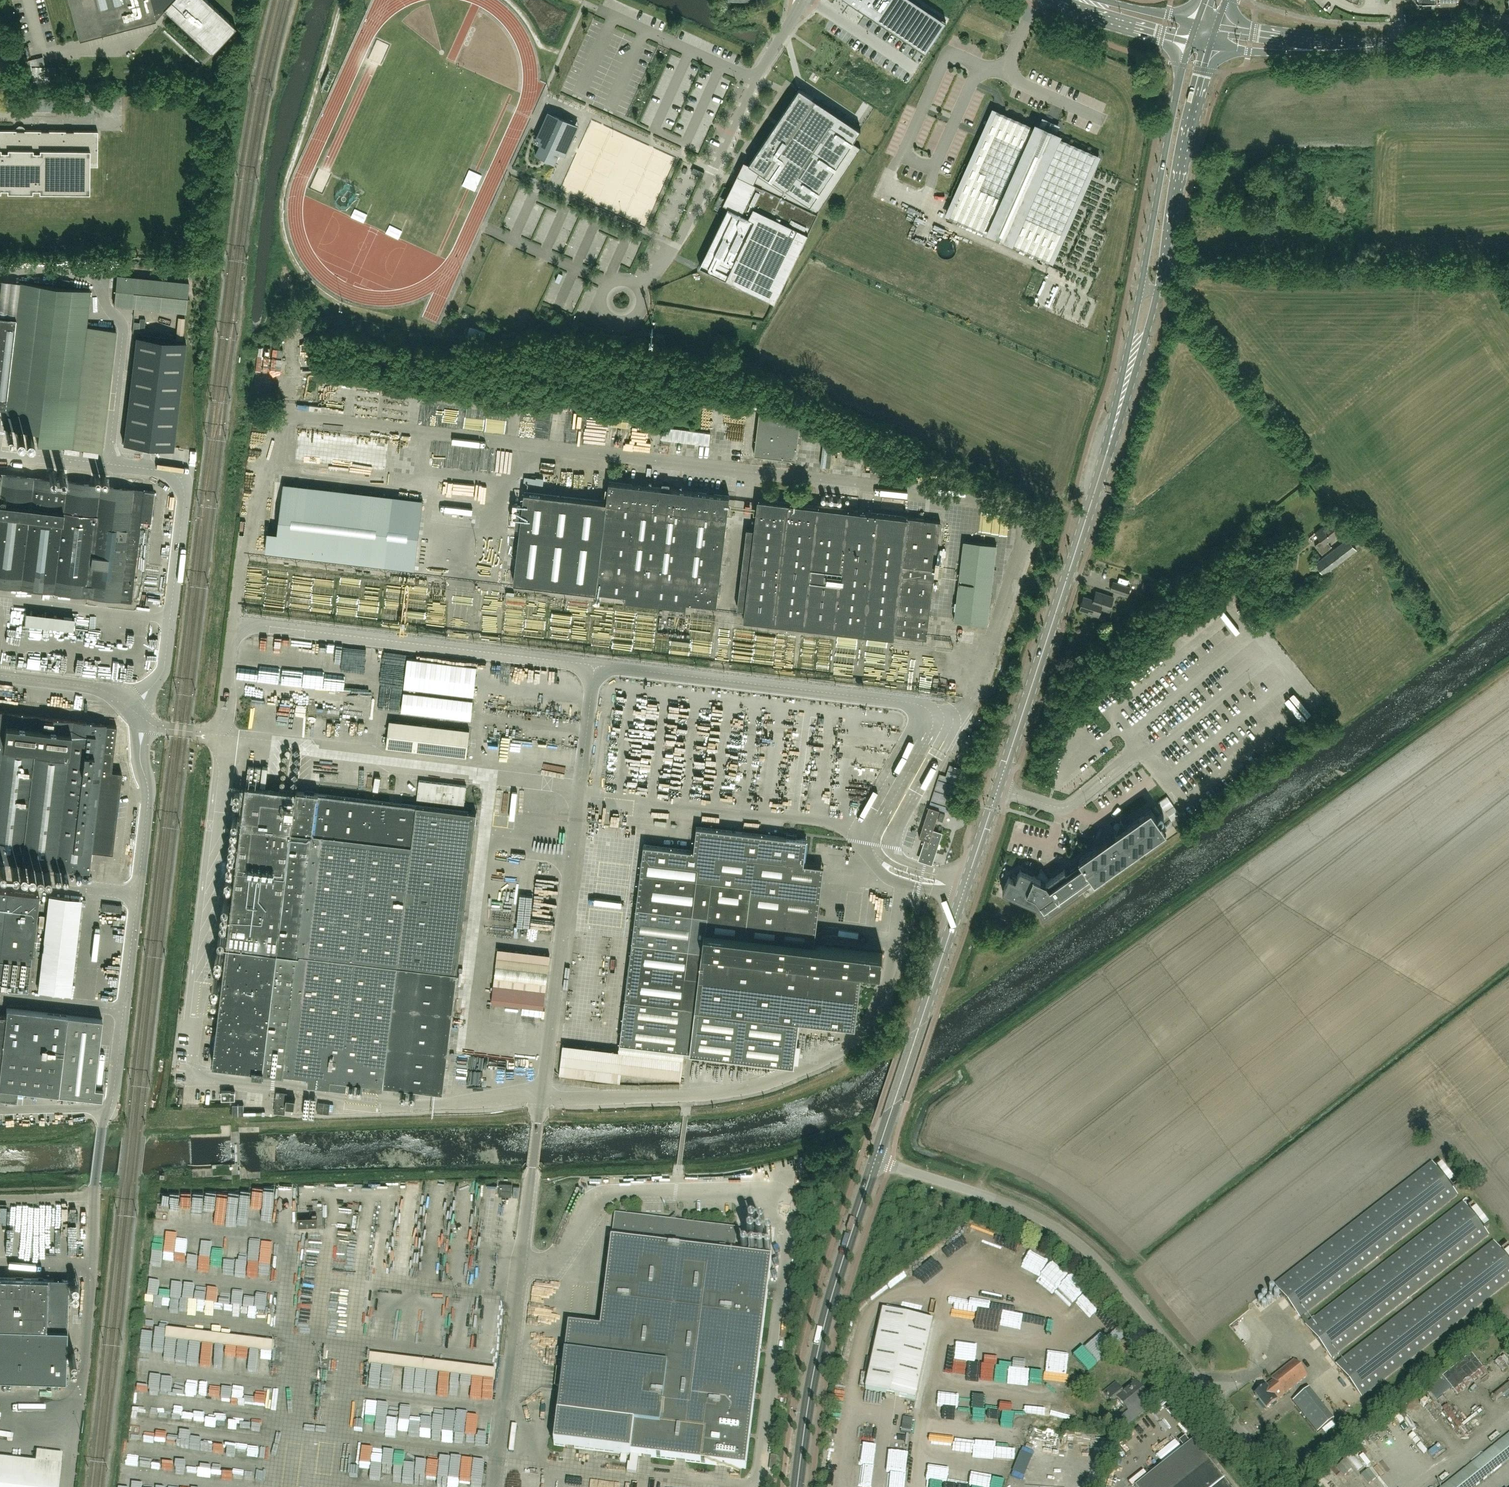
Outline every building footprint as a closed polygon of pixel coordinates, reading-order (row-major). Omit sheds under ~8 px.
[(236,27),(207,0),(68,0),(79,39),(156,19),(155,18),(164,9),(211,53),(236,27)] [(914,0),(850,0),(850,1),(926,51),(946,21),(914,0)] [(39,68),(36,58),(29,60),(31,69),(39,68)] [(749,163),(743,177),(817,213),(861,147),(852,142),(861,129),(800,87),(797,91),(777,121),(775,124),(753,156),(749,163)] [(11,98),(11,110),(53,110),(53,98),(11,98)] [(947,213),(1053,260),(1098,157),(1058,139),(1060,135),(1048,129),(1035,124),(1033,128),(993,110),(982,134),(947,213)] [(573,122),(554,113),(535,154),(554,163),(573,122)] [(0,191),(0,188),(7,188),(7,191),(32,191),(32,188),(39,188),(39,191),(89,192),(90,165),(97,165),(98,130),(0,130),(0,191)] [(471,169),(464,186),(477,191),(484,174),(471,169)] [(818,213),(817,213),(743,177),(741,180),(728,206),(699,265),(768,299),(774,302),(818,213)] [(186,312),(189,281),(117,275),(114,305),(186,312)] [(6,407),(16,317),(0,315),(0,406),(6,407)] [(469,327),(466,340),(483,344),(485,331),(469,327)] [(136,335),(123,443),(173,449),(186,341),(136,335)] [(277,370),(276,345),(265,345),(265,359),(268,359),(268,353),(271,353),(271,362),(264,362),(264,370),(277,370)] [(1012,352),(1005,349),(996,369),(1003,372),(1012,352)] [(1028,359),(1021,356),(1012,376),(1019,379),(1028,359)] [(1044,367),(1037,363),(1028,383),(1035,387),(1044,367)] [(1060,374),(1053,371),(1044,391),(1051,394),(1060,374)] [(1076,381),(1069,378),(1060,398),(1067,401),(1076,381)] [(1029,400),(1022,397),(1013,417),(1020,420),(1029,400)] [(1045,408),(1038,404),(1029,424),(1036,428),(1045,408)] [(580,412),(579,419),(603,422),(604,415),(580,412)] [(801,417),(759,412),(754,454),(796,459),(801,417)] [(1061,415),(1054,412),(1045,432),(1052,435),(1061,415)] [(709,444),(711,433),(663,427),(662,439),(709,444)] [(660,449),(661,430),(606,428),(606,446),(660,449)] [(86,596),(131,601),(140,520),(151,521),(154,491),(144,490),(144,489),(0,472),(0,585),(86,596)] [(447,481),(444,490),(454,494),(456,488),(462,491),(465,485),(460,482),(459,485),(455,483),(454,485),(447,481)] [(597,591),(627,595),(626,600),(686,607),(686,602),(716,605),(729,495),(610,481),(607,501),(524,491),(514,582),(597,591)] [(393,496),(284,483),(278,532),(268,531),(265,552),(385,566),(393,496)] [(758,499),(755,529),(747,528),(738,608),(746,609),(744,619),(894,636),(894,635),(927,639),(941,521),(908,517),(908,516),(758,499)] [(1321,540),(1315,545),(1322,554),(1331,546),(1328,542),(1341,531),(1332,519),(1315,532),(1321,540)] [(1325,574),(1357,549),(1349,538),(1316,563),(1325,574)] [(997,544),(964,540),(954,621),(987,624),(997,544)] [(315,586),(315,573),(296,573),(296,586),(315,586)] [(360,598),(360,580),(343,580),(342,597),(360,598)] [(364,581),(363,599),(380,600),(380,581),(364,581)] [(1120,592),(1128,595),(1130,587),(1123,585),(1120,592)] [(1084,596),(1080,608),(1099,614),(1101,608),(1109,610),(1114,597),(1097,591),(1094,599),(1084,596)] [(295,592),(295,601),(312,601),(312,593),(295,592)] [(340,605),(341,616),(359,615),(358,604),(340,605)] [(636,636),(635,611),(617,611),(617,637),(636,636)] [(74,617),(26,612),(24,624),(73,630),(74,617)] [(554,613),(554,638),(573,638),(573,613),(554,613)] [(95,638),(94,645),(113,647),(113,639),(95,638)] [(290,723),(293,705),(283,703),(280,721),(290,723)] [(670,717),(679,717),(679,703),(670,703),(670,717)] [(89,871),(89,872),(92,851),(113,854),(122,772),(112,771),(117,724),(107,723),(107,722),(106,722),(106,723),(0,711),(0,860),(89,871)] [(470,730),(390,720),(387,746),(467,756),(470,730)] [(662,747),(676,746),(676,732),(666,733),(666,737),(662,738),(662,747)] [(964,765),(967,753),(961,751),(957,763),(964,765)] [(721,764),(732,764),(733,756),(721,755),(721,764)] [(674,770),(674,762),(661,761),(661,769),(674,770)] [(269,767),(258,766),(257,775),(268,776),(269,767)] [(467,786),(420,780),(417,798),(465,804),(467,786)] [(787,794),(781,793),(781,797),(787,798),(787,800),(792,800),(794,783),(788,783),(787,794)] [(457,972),(459,973),(477,812),(246,784),(213,1064),(250,1069),(250,1072),(262,1073),(263,1070),(307,1076),(306,1084),(346,1088),(347,1080),(442,1092),(457,972)] [(930,806),(919,837),(925,839),(923,845),(927,846),(926,849),(923,848),(921,856),(932,860),(935,851),(941,833),(933,831),(937,819),(940,810),(940,809),(930,806)] [(1094,880),(1166,829),(1151,807),(1126,825),(1121,817),(1119,822),(1118,822),(1117,822),(1116,822),(1115,822),(1115,823),(1114,823),(1114,824),(1114,825),(1114,826),(1114,827),(1115,828),(1116,829),(1115,832),(1107,838),(1079,858),(1080,860),(1066,870),(1065,868),(1049,879),(1046,874),(1044,875),(1039,873),(1037,877),(1020,869),(1016,879),(1009,876),(1003,890),(1036,905),(1044,916),(1080,890),(1079,888),(1093,878),(1094,880)] [(946,812),(940,810),(937,819),(943,821),(946,812)] [(880,970),(882,952),(785,941),(794,863),(804,864),(807,839),(796,838),(797,834),(787,833),(787,837),(697,826),(694,850),(644,844),(641,872),(621,1042),(794,1063),(799,1019),(855,1025),(862,968),(880,970)] [(839,871),(848,871),(848,860),(839,860),(839,871)] [(28,989),(39,895),(39,894),(0,890),(0,986),(28,989)] [(546,905),(521,901),(517,924),(543,928),(546,905)] [(122,905),(102,903),(101,910),(122,912),(122,905)] [(550,954),(498,948),(491,1002),(543,1008),(550,954)] [(17,1100),(18,1089),(102,1098),(103,1087),(103,1085),(95,1084),(102,1018),(7,1007),(6,1015),(0,1014),(0,1098),(17,1100)] [(287,1093),(277,1092),(274,1113),(285,1114),(286,1107),(295,1108),(296,1099),(287,1098),(287,1093)] [(318,1102),(317,1112),(329,1114),(330,1103),(318,1102)] [(233,1104),(233,1105),(233,1115),(244,1115),(244,1104),(233,1104)] [(1457,1195),(1432,1163),(1274,1286),(1300,1318),(1457,1195)] [(688,1178),(688,1187),(699,1186),(699,1178),(688,1178)] [(512,1184),(500,1184),(499,1196),(511,1196),(512,1184)] [(178,1203),(178,1207),(187,1209),(189,1199),(184,1198),(184,1200),(174,1198),(175,1192),(173,1191),(171,1202),(178,1203)] [(1331,1358),(1489,1235),(1463,1203),(1306,1326),(1331,1358)] [(325,1224),(337,1225),(338,1213),(325,1212),(325,1224)] [(569,1325),(558,1416),(554,1446),(630,1455),(746,1469),(772,1259),(734,1255),(738,1228),(615,1213),(601,1329),(569,1325)] [(317,1217),(298,1217),(299,1226),(317,1225),(317,1217)] [(1508,1283),(1508,1261),(1494,1242),(1336,1365),(1362,1397),(1508,1283)] [(248,1256),(247,1267),(258,1268),(260,1257),(248,1256)] [(184,1298),(189,1299),(189,1306),(207,1307),(207,1294),(198,1294),(199,1276),(186,1275),(184,1298)] [(69,1279),(0,1277),(0,1378),(65,1380),(69,1279)] [(222,1278),(221,1305),(208,1304),(207,1308),(233,1309),(233,1310),(242,1310),(242,1315),(259,1315),(259,1307),(241,1306),(242,1285),(232,1285),(233,1279),(222,1278)] [(173,1284),(173,1297),(184,1296),(183,1283),(173,1284)] [(916,1399),(933,1320),(883,1309),(866,1388),(916,1399)] [(273,1349),(274,1339),(166,1326),(165,1337),(216,1343),(227,1345),(225,1362),(235,1363),(237,1345),(273,1349)] [(165,1337),(164,1363),(175,1363),(176,1338),(165,1337)] [(479,1347),(479,1338),(470,1338),(471,1347),(479,1347)] [(189,1341),(189,1358),(199,1358),(199,1341),(189,1341)] [(259,1358),(259,1349),(249,1348),(248,1358),(259,1358)] [(1454,1391),(1483,1368),(1471,1354),(1442,1377),(1454,1391)] [(1277,1400),(1307,1376),(1295,1360),(1265,1384),(1266,1386),(1255,1395),(1267,1409),(1277,1400)] [(371,1361),(370,1383),(381,1384),(381,1361),(371,1361)] [(383,1375),(393,1375),(394,1363),(384,1363),(383,1375)] [(1508,1378),(1508,1367),(1508,1366),(1498,1373),(1505,1382),(1508,1378)] [(448,1396),(460,1396),(459,1372),(443,1373),(444,1385),(436,1385),(437,1392),(448,1392),(448,1396)] [(1134,1408),(1148,1398),(1135,1381),(1122,1391),(1116,1383),(1104,1393),(1113,1404),(1119,1400),(1125,1408),(1112,1419),(1120,1429),(1139,1415),(1134,1408)] [(209,1383),(209,1386),(198,1386),(198,1392),(220,1393),(220,1383),(209,1383)] [(233,1384),(232,1400),(274,1403),(275,1396),(266,1395),(266,1396),(245,1395),(246,1385),(233,1384)] [(62,1389),(52,1394),(54,1399),(65,1394),(62,1389)] [(1332,1419),(1309,1389),(1293,1402),(1317,1431),(1332,1419)] [(365,1417),(374,1419),(375,1412),(367,1410),(365,1417)] [(476,1439),(478,1412),(456,1410),(456,1414),(445,1413),(444,1418),(431,1417),(429,1440),(444,1441),(444,1436),(454,1437),(454,1435),(467,1436),(467,1438),(476,1439)] [(210,1411),(210,1413),(206,1413),(207,1419),(218,1419),(218,1411),(210,1411)] [(409,1416),(398,1416),(398,1438),(409,1438),(409,1416)] [(230,1426),(229,1418),(220,1418),(220,1427),(230,1426)] [(249,1430),(260,1431),(261,1421),(250,1420),(249,1430)] [(411,1420),(410,1438),(420,1438),(420,1420),(411,1420)] [(1508,1459),(1508,1436),(1444,1486),(1473,1486),(1508,1459)] [(1224,1480),(1225,1479),(1224,1479),(1224,1480),(1193,1441),(1135,1486),(1229,1486),(1224,1480)] [(244,1452),(246,1447),(237,1444),(235,1450),(244,1452)] [(404,1462),(404,1449),(393,1449),(392,1484),(403,1485),(403,1483),(413,1483),(414,1462),(404,1462)] [(416,1471),(427,1472),(428,1450),(417,1450),(416,1471)] [(0,1460),(0,1486),(59,1486),(63,1455),(37,1452),(36,1464),(0,1460)] [(359,1474),(382,1475),(382,1452),(372,1452),(372,1456),(359,1456),(359,1474)] [(769,1469),(776,1470),(778,1456),(771,1455),(769,1469)] [(460,1485),(472,1486),(473,1473),(484,1474),(485,1463),(473,1462),(473,1460),(462,1459),(461,1472),(451,1472),(450,1479),(440,1478),(439,1483),(460,1485)] [(428,1463),(426,1485),(437,1485),(439,1464),(428,1463)]
